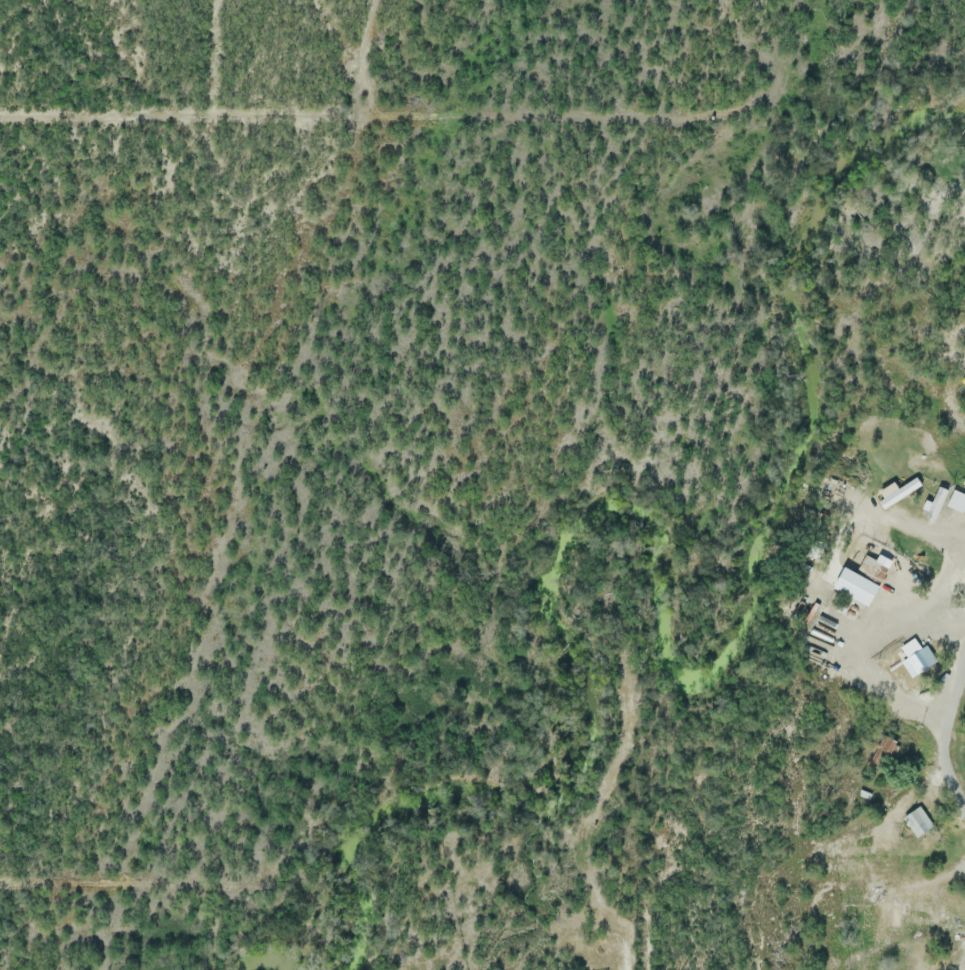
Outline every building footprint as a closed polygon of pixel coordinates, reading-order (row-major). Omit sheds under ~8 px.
[(884,508),(879,500),(883,497),(879,490),(894,481),(898,487),(916,477),(921,485),(884,508)] [(933,522),(924,517),(940,486),(949,490),(933,522)] [(954,489),(964,494),(964,507),(963,512),(947,505),(954,489)] [(873,590),(885,569),(862,556),(850,578),(873,590)] [(867,604),(835,587),(845,567),(878,584),(867,604)] [(936,661),(912,676),(902,659),(906,657),(900,646),(915,637),(922,648),(926,645),(936,661)] [(870,759),(884,734),(897,741),(882,767),(870,759)] [(933,824),(917,835),(904,817),(921,805),(933,824)]
